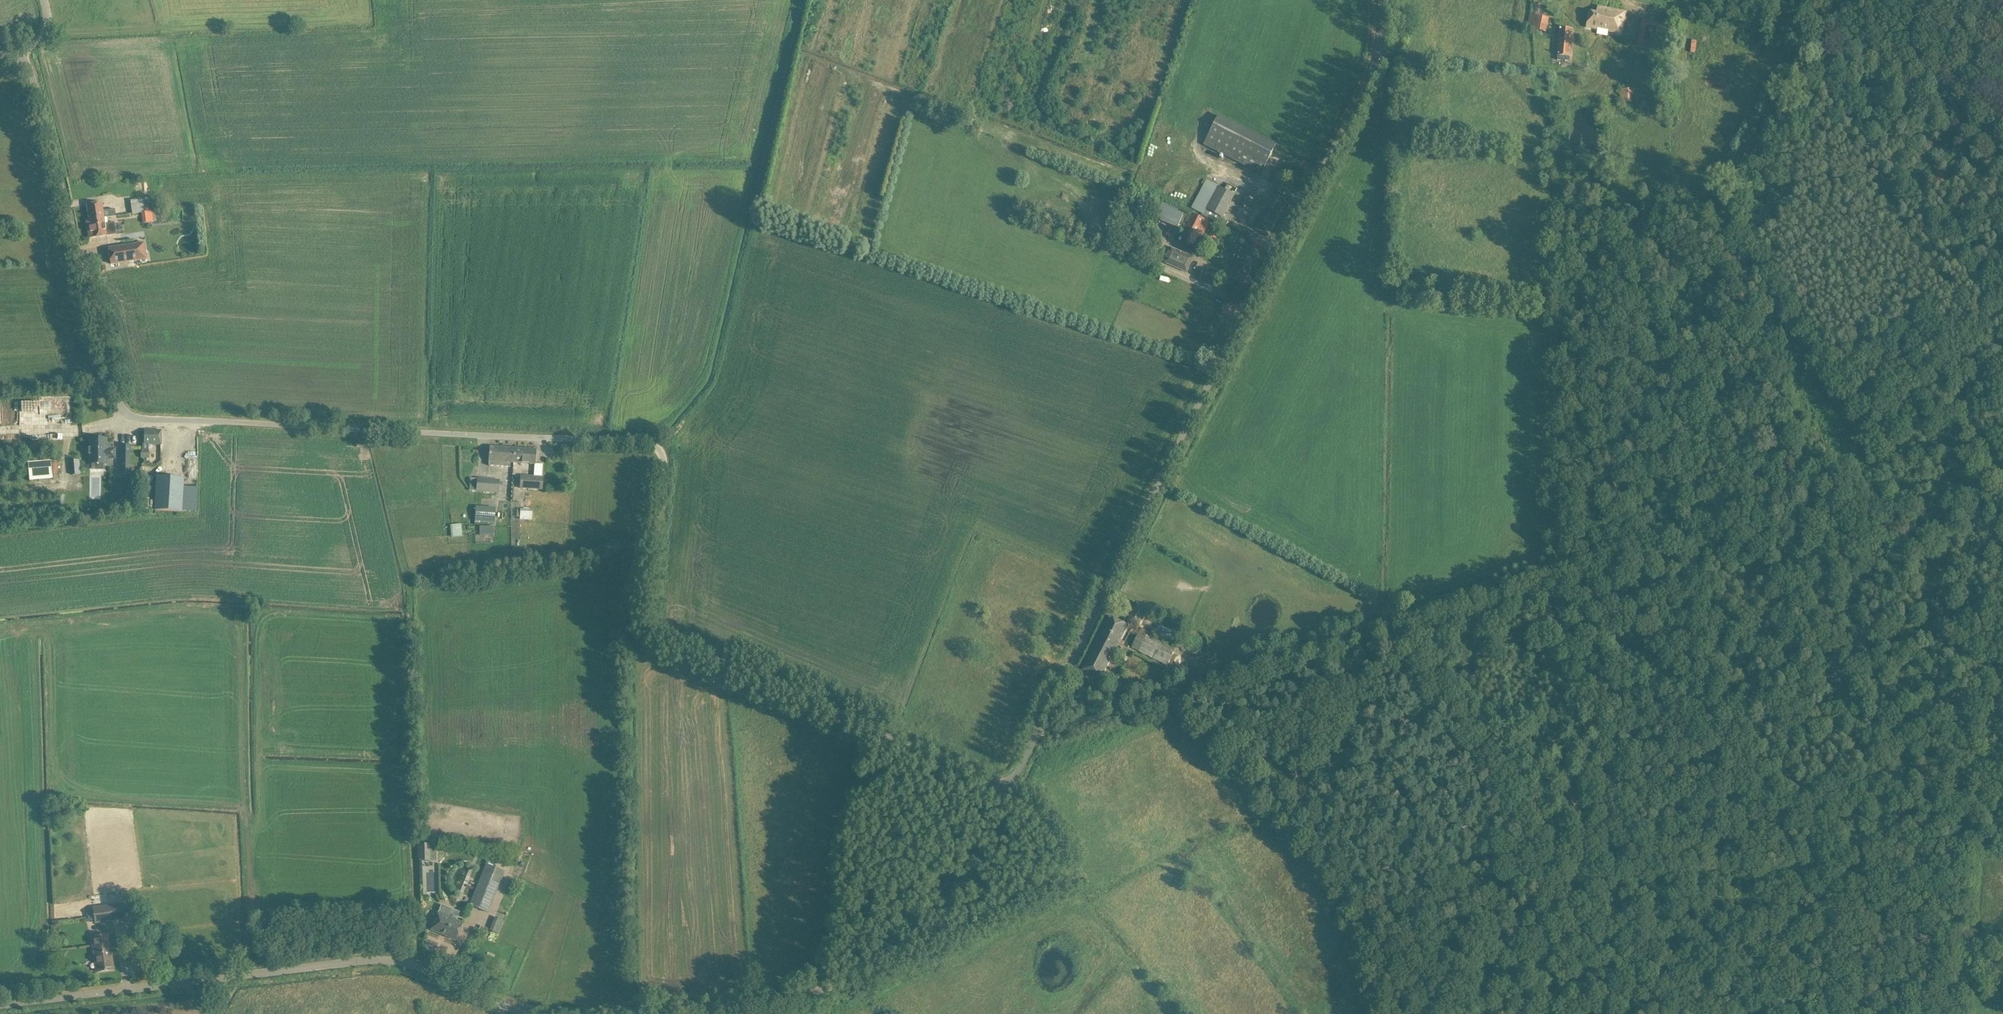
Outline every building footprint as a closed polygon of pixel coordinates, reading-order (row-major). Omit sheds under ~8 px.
[(1623,14),(1598,9),(1597,15),(1590,13),(1588,26),(1619,32),(1623,14)] [(1547,19),(1538,17),(1536,29),(1545,31),(1547,19)] [(1657,47),(1662,26),(1654,25),(1655,23),(1644,20),(1640,42),(1650,44),(1650,46),(1657,47)] [(1573,30),(1560,29),(1557,60),(1570,61),(1573,30)] [(1620,102),(1633,102),(1633,88),(1620,88),(1620,102)] [(1204,145),(1261,174),(1276,145),(1219,116),(1204,145)] [(1219,224),(1234,195),(1238,188),(1228,183),(1224,190),(1206,180),(1206,181),(1204,180),(1201,184),(1203,185),(1191,208),(1202,214),(1219,224)] [(1248,194),(1241,206),(1247,210),(1254,198),(1248,194)] [(149,200),(142,201),(142,199),(130,200),(132,214),(144,212),(144,213),(150,212),(152,221),(160,220),(158,210),(161,210),(160,206),(150,207),(149,200)] [(89,239),(99,237),(116,235),(115,222),(108,223),(107,218),(116,216),(115,209),(103,211),(102,203),(87,205),(89,220),(87,220),(89,239)] [(1161,206),(1155,218),(1178,228),(1184,215),(1161,206)] [(1186,227),(1202,236),(1210,221),(1205,219),(1204,219),(1190,212),(1186,222),(1188,223),(1186,227)] [(1114,214),(1111,223),(1118,225),(1121,216),(1114,214)] [(111,264),(147,259),(144,243),(115,248),(114,247),(108,248),(111,264)] [(1171,247),(1164,263),(1187,273),(1194,257),(1171,247)] [(1203,270),(1199,277),(1211,282),(1215,275),(1203,270)] [(140,430),(140,464),(143,464),(143,457),(149,458),(149,450),(144,450),(144,444),(161,444),(161,431),(140,430)] [(114,458),(115,449),(106,449),(106,440),(98,440),(98,439),(93,439),(93,440),(90,440),(90,448),(88,448),(88,456),(90,456),(90,463),(106,463),(106,458),(114,458)] [(130,475),(130,446),(121,446),(121,474),(130,475)] [(513,462),(514,449),(490,447),(489,466),(510,467),(511,462),(513,462)] [(535,464),(535,460),(536,450),(514,449),(513,462),(535,464)] [(73,473),(81,471),(79,459),(71,460),(73,473)] [(51,461),(23,463),(24,476),(28,475),(28,481),(53,479),(51,461)] [(87,480),(95,485),(100,478),(93,472),(87,480)] [(521,476),(520,488),(542,489),(543,478),(521,476)] [(183,486),(183,478),(157,477),(156,508),(150,508),(150,514),(156,514),(156,509),(181,510),(196,510),(197,487),(183,486)] [(499,493),(500,481),(478,479),(477,491),(499,493)] [(476,507),(474,521),(495,523),(496,508),(476,507)] [(517,510),(517,517),(520,517),(520,520),(532,521),(532,510),(520,509),(520,510),(517,510)] [(450,525),(451,538),(462,537),(461,524),(450,525)] [(493,526),(480,526),(480,535),(493,535),(493,526)] [(1128,625),(1119,620),(1110,616),(1082,670),(1101,679),(1128,625)] [(1131,616),(1128,622),(1139,628),(1142,621),(1131,616)] [(1132,647),(1167,665),(1175,648),(1140,631),(1132,647)] [(418,862),(419,861),(437,861),(436,844),(417,845),(418,862)] [(471,905),(488,912),(505,871),(488,864),(471,905)] [(126,919),(124,904),(93,908),(95,923),(126,919)] [(463,924),(449,918),(453,908),(441,904),(437,913),(430,930),(439,934),(440,931),(457,938),(463,924)] [(497,917),(491,931),(498,934),(504,920),(497,917)] [(113,970),(112,960),(110,951),(109,951),(106,935),(92,937),(97,972),(113,970)]
